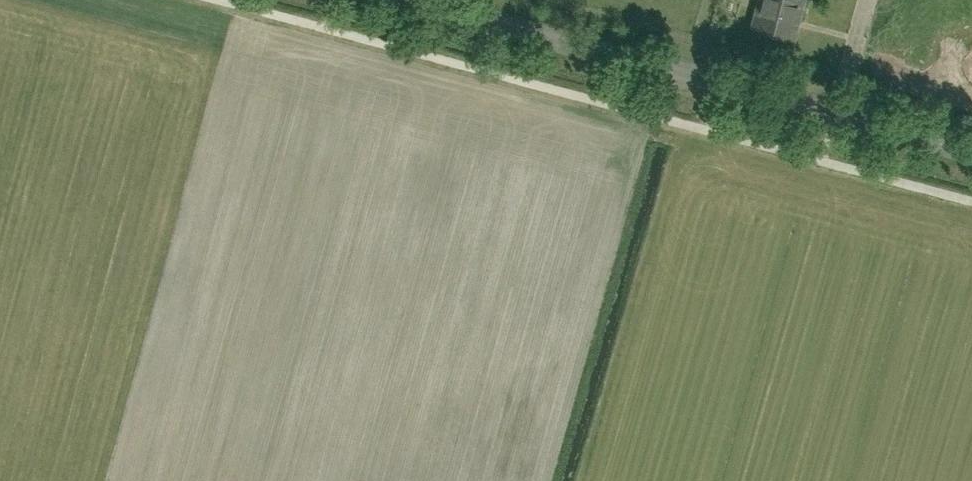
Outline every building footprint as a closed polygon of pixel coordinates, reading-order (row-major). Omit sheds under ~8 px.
[(752,27),(793,38),(803,0),(759,0),(752,27)]
